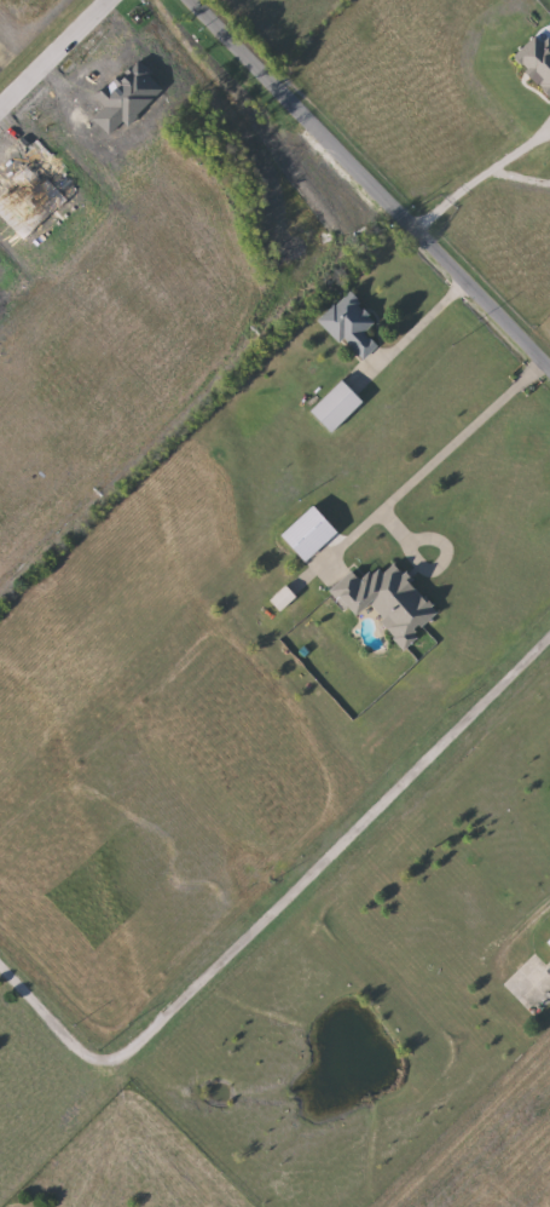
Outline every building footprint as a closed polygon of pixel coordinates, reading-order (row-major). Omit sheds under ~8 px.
[(365,362),(323,322),(351,292),(380,321),(367,334),(381,347),(365,362)] [(334,433),(313,413),(345,381),(365,403),(334,433)] [(335,593),(358,575),(365,585),(396,561),(440,616),(418,633),(422,638),(407,650),(372,607),(355,620),(335,593)]
